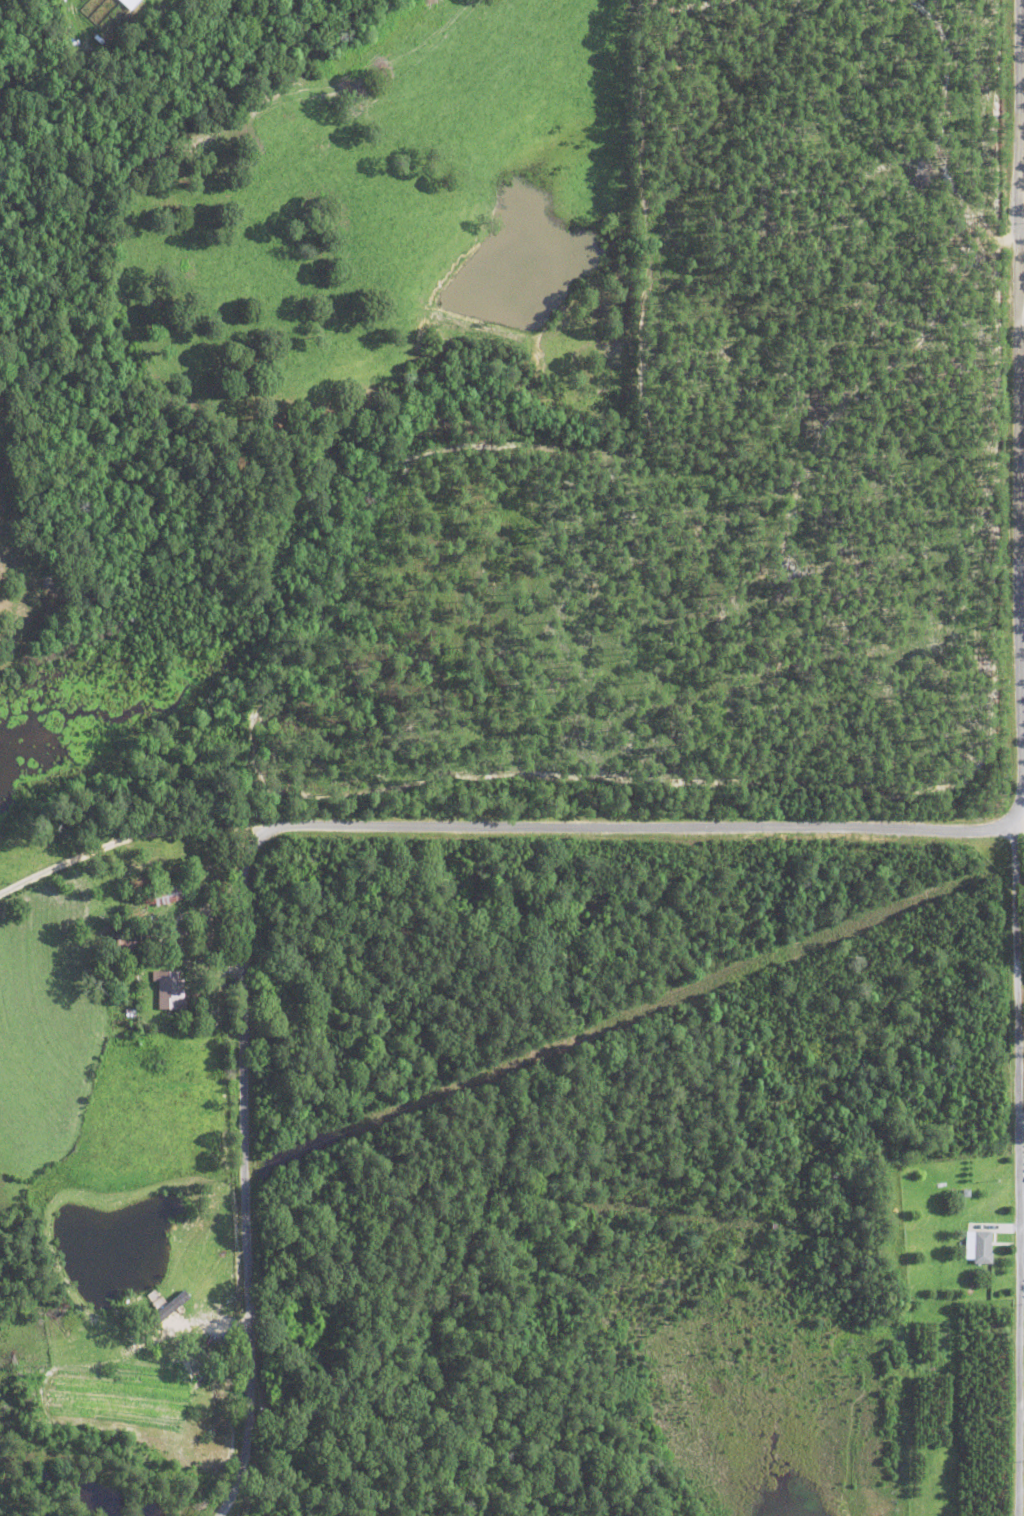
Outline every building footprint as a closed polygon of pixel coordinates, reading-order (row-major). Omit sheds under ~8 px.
[(79,9),(96,25),(119,0),(87,0),(79,9)] [(139,0),(119,0),(130,10),(139,0)] [(162,905),(183,899),(180,885),(158,890),(162,905)] [(157,1008),(184,1009),(184,978),(178,978),(178,971),(151,971),(151,981),(157,981),(157,1008)] [(992,1231),(966,1230),(965,1258),(973,1258),(973,1262),(991,1263),(992,1231)] [(191,1295),(160,1320),(146,1303),(161,1292),(167,1299),(184,1285),(191,1295)]
